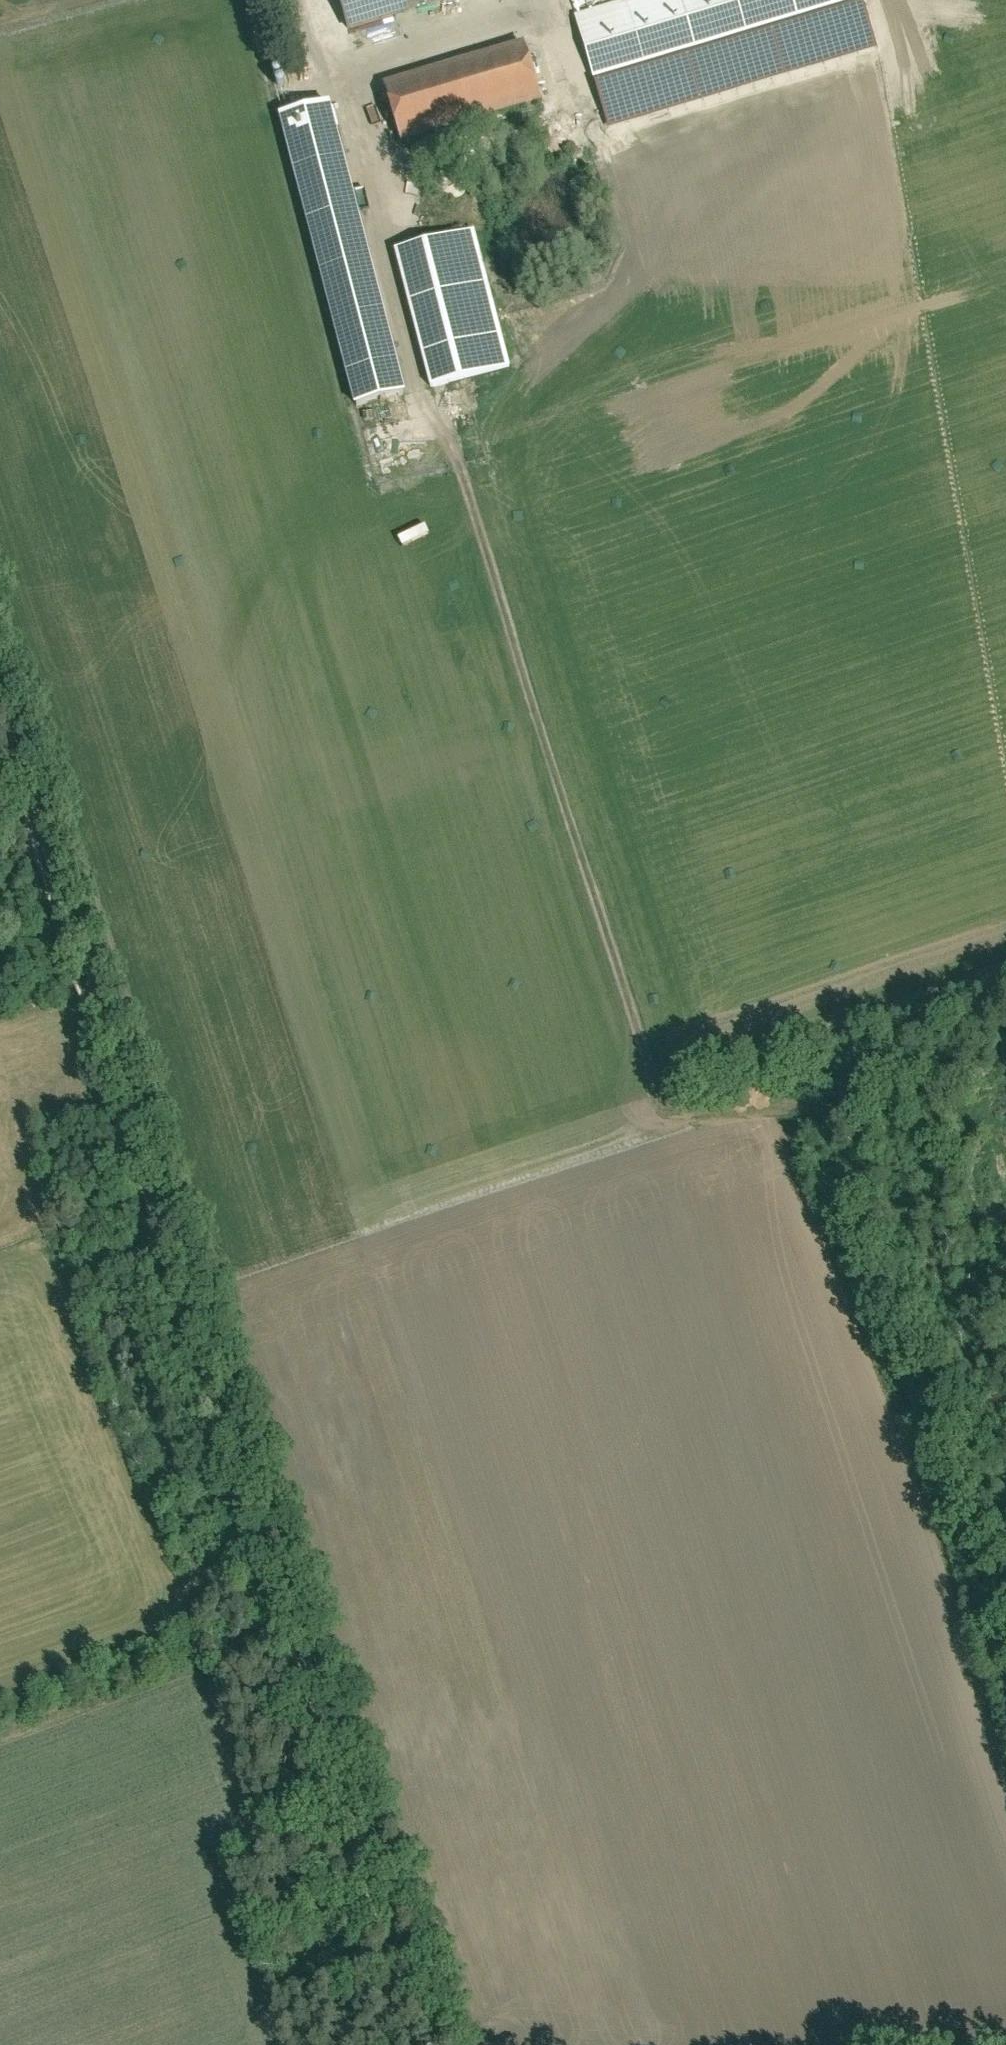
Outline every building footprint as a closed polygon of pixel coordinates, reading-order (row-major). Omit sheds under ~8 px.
[(348,22),(415,0),(335,0),(343,23),(348,22)] [(604,88),(870,6),(869,0),(623,0),(581,13),(604,88)] [(548,93),(529,33),(381,79),(399,139),(548,93)] [(405,389),(328,101),(275,115),(353,403),(405,389)] [(475,239),(407,256),(439,381),(507,364),(475,239)]
